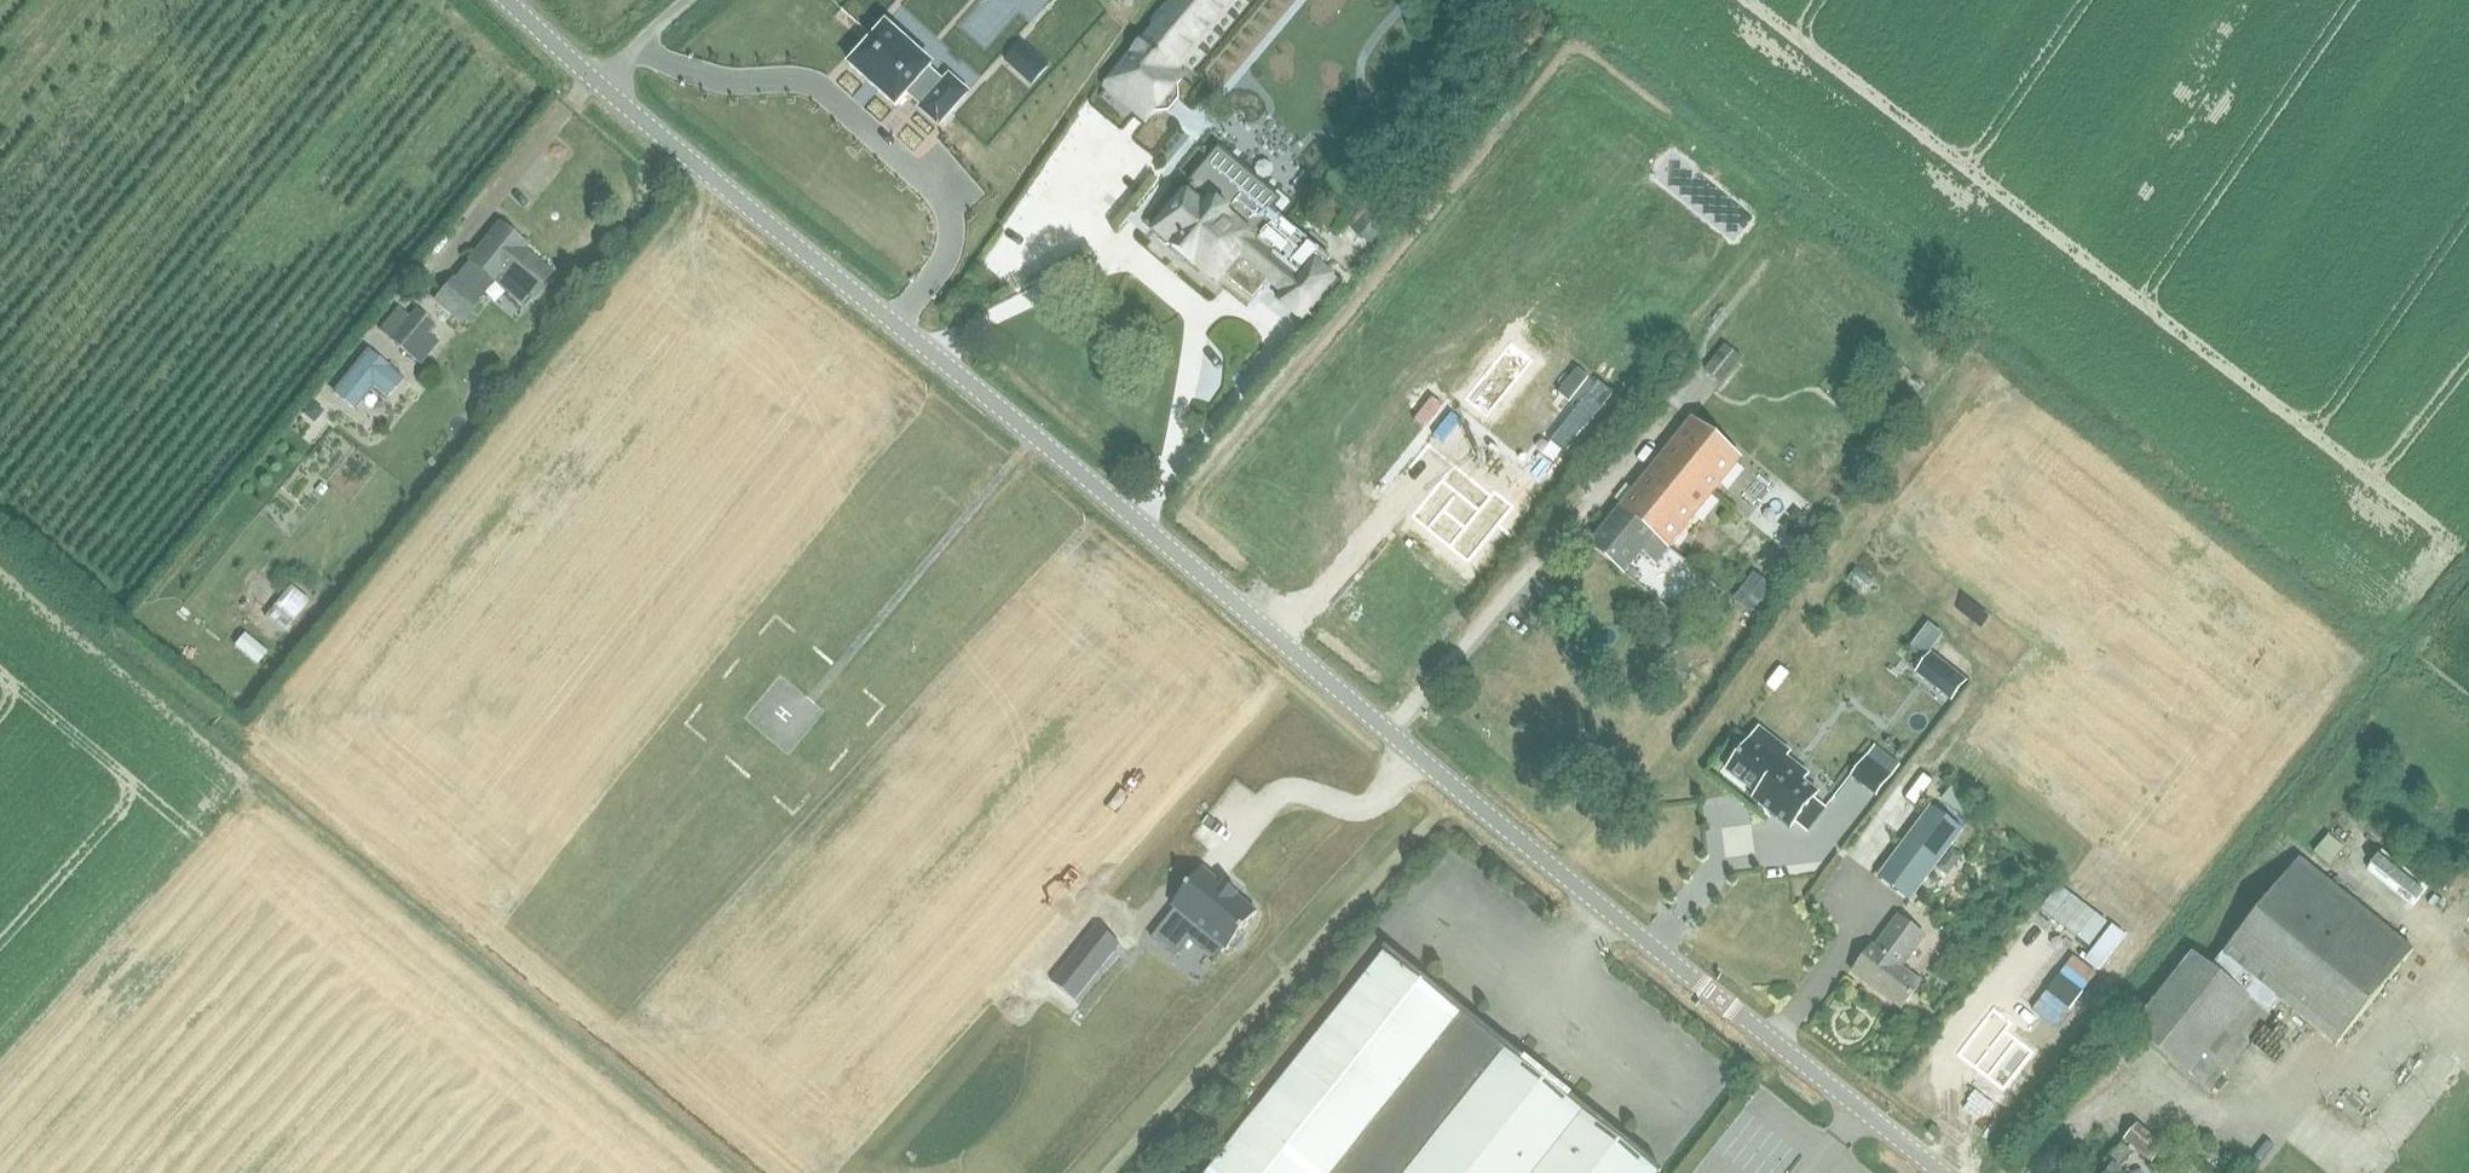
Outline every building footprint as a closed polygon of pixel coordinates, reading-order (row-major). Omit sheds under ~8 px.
[(1103,88),(1144,121),(1180,76),(1172,70),(1228,0),(1174,0),(1103,88)] [(853,15),(819,53),(863,92),(873,81),(884,91),(882,93),(900,109),(928,78),(909,62),(904,67),(894,58),(897,54),(853,15)] [(1012,66),(1032,84),(1047,67),(1027,49),(1012,66)] [(1287,173),(1296,148),(1283,143),(1274,168),(1287,173)] [(1208,169),(1155,232),(1174,249),(1173,250),(1193,266),(1194,265),(1215,283),(1222,274),(1254,300),(1269,281),(1285,294),(1279,302),(1304,323),(1338,284),(1314,264),(1325,250),(1281,214),(1275,222),(1271,219),(1275,214),(1259,201),(1257,204),(1253,201),(1251,204),(1232,189),(1234,186),(1231,183),(1233,180),(1223,172),(1217,167),(1212,172),(1208,169)] [(456,283),(437,306),(464,328),(483,306),(482,305),(497,285),(526,309),(535,298),(551,279),(523,255),(527,249),(502,228),(470,265),(471,266),(457,284),(456,283)] [(418,309),(393,340),(412,355),(437,324),(418,309)] [(1725,346),(1705,370),(1723,384),(1743,360),(1725,346)] [(369,352),(333,395),(356,413),(374,391),(385,400),(402,380),(369,352)] [(1470,369),(1436,417),(1451,428),(1485,380),(1470,369)] [(313,405),(304,415),(315,424),(320,418),(318,409),(313,405)] [(1509,408),(1495,424),(1557,474),(1571,457),(1509,408)] [(1740,465),(1691,424),(1590,548),(1625,576),(1656,537),(1671,550),(1740,465)] [(1406,454),(1385,481),(1403,495),(1388,515),(1442,557),(1486,500),(1460,479),(1452,489),(1406,454)] [(1754,572),(1734,597),(1752,612),(1772,587),(1754,572)] [(291,587),(265,618),(284,632),(309,602),(291,587)] [(1943,635),(1929,625),(1911,648),(1928,661),(1932,655),(1929,653),(1943,635)] [(1928,661),(1917,674),(1933,686),(1952,701),(1967,682),(1948,667),(1932,655),(1928,661)] [(1814,801),(1819,794),(1802,780),(1806,773),(1784,755),(1779,762),(1749,738),(1725,769),(1757,794),(1756,794),(1753,799),(1788,827),(1792,822),(1795,824),(1806,833),(1824,809),(1814,801)] [(1867,757),(1852,775),(1878,795),(1892,777),(1867,757)] [(1950,788),(1940,801),(1964,819),(1974,806),(1950,788)] [(1963,832),(1932,809),(1878,877),(1909,901),(1963,832)] [(2331,864),(2344,845),(2324,831),(2311,850),(2331,864)] [(1953,850),(1946,860),(1955,866),(1962,857),(1953,850)] [(2194,955),(2132,1032),(2209,1094),(2271,1017),(2282,1003),(2338,1047),(2414,952),(2300,860),(2212,970),(2194,955)] [(2384,863),(2364,885),(2394,912),(2414,889),(2384,863)] [(1176,911),(1153,940),(1177,959),(1191,942),(1197,933),(1223,954),(1226,950),(1228,952),(1231,948),(1235,951),(1247,937),(1242,933),(1258,914),(1238,898),(1239,896),(1224,885),(1223,886),(1203,870),(1173,908),(1176,911)] [(1900,967),(1916,948),(1924,937),(1901,919),(1877,950),(1873,948),(1853,973),(1901,1011),(1922,984),(1900,967)] [(1098,927),(1053,984),(1075,1002),(1121,946),(1098,927)] [(1403,972),(1406,968),(1386,953),(1209,1172),(1653,1172),(1403,972)] [(1996,1009),(1960,1055),(2006,1091),(2036,1053),(2009,1031),(2014,1024),(1996,1009)] [(2155,1163),(2165,1151),(2140,1129),(2129,1142),(2155,1163)] [(2135,1157),(2122,1146),(2107,1164),(2112,1169),(2109,1172),(2122,1172),(2135,1157)]
